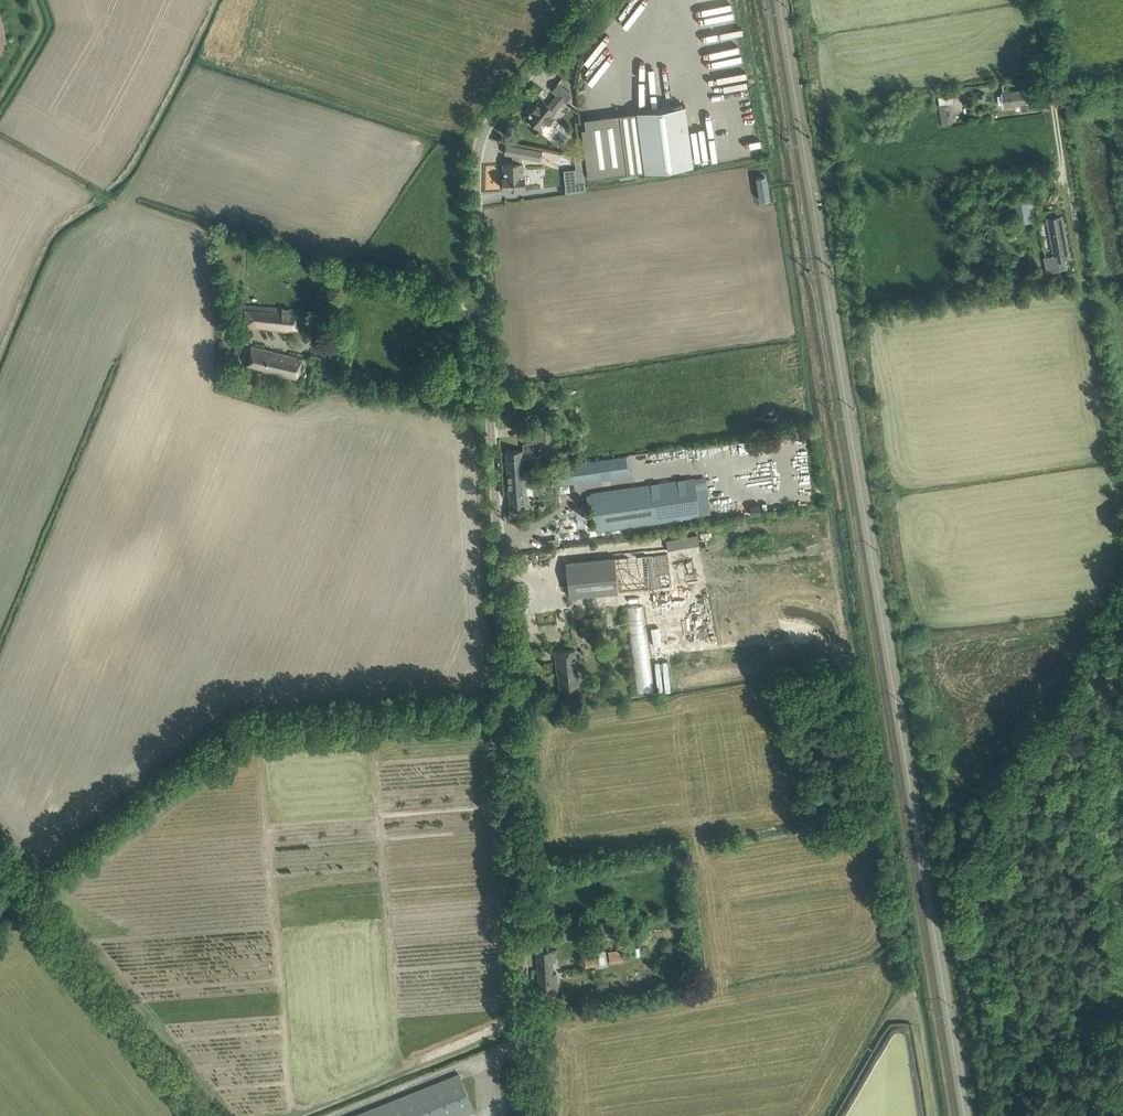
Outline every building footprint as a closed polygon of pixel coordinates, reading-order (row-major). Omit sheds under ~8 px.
[(670,58),(664,59),(669,81),(675,79),(670,58)] [(551,90),(566,102),(572,95),(557,83),(551,90)] [(1020,104),(1021,112),(1029,111),(1026,90),(1002,93),(1002,95),(998,96),(999,105),(1003,104),(1003,106),(1020,104)] [(940,126),(947,125),(944,103),(951,102),(950,92),(936,94),(940,126)] [(525,117),(533,124),(540,130),(556,111),(555,110),(560,105),(553,99),(548,104),(541,98),(525,117)] [(636,111),(644,170),(644,171),(692,164),(685,105),(636,111)] [(585,129),(581,129),(587,178),(626,173),(620,124),(585,129)] [(540,160),(542,152),(506,145),(504,153),(512,155),(512,163),(503,163),(503,177),(501,177),(502,188),(525,187),(525,175),(523,176),(523,162),(522,163),(521,157),(540,160)] [(583,181),(573,182),(572,175),(562,176),(563,191),(584,189),(583,181)] [(765,175),(753,175),(754,199),(766,198),(765,175)] [(1018,216),(1020,222),(1030,220),(1029,213),(1018,216)] [(1047,219),(1055,259),(1069,256),(1062,216),(1047,219)] [(300,333),(301,309),(243,304),(248,327),(300,333)] [(295,369),(298,357),(251,346),(246,367),(299,380),(301,370),(295,369)] [(537,427),(531,428),(532,434),(537,434),(538,447),(554,447),(552,417),(536,418),(537,427)] [(558,429),(560,443),(569,442),(567,429),(558,429)] [(580,447),(582,456),(600,453),(599,444),(580,447)] [(506,451),(507,474),(522,472),(523,472),(522,467),(524,467),(523,450),(506,451)] [(551,469),(553,486),(628,475),(626,459),(551,469)] [(522,472),(507,474),(508,496),(509,496),(510,509),(527,508),(525,478),(523,478),(523,472),(522,472)] [(591,495),(586,496),(587,504),(591,503),(592,508),(593,517),(595,532),(640,525),(647,524),(699,516),(699,515),(693,478),(693,477),(590,492),(591,495)] [(760,504),(749,506),(751,515),(762,513),(760,504)] [(614,557),(566,562),(569,596),(617,592),(614,557)] [(628,601),(635,692),(651,691),(644,600),(628,601)] [(602,627),(594,628),(595,643),(604,642),(602,627)] [(555,651),(557,669),(558,669),(559,688),(578,686),(575,649),(555,651)] [(550,923),(551,940),(586,938),(584,921),(550,923)] [(537,951),(540,1001),(558,1000),(556,972),(554,972),(552,950),(537,951)] [(608,952),(610,964),(623,962),(621,950),(608,952)] [(584,956),(586,968),(599,966),(597,954),(584,956)] [(473,1111),(458,1074),(354,1115),(461,1115),(473,1111)]
